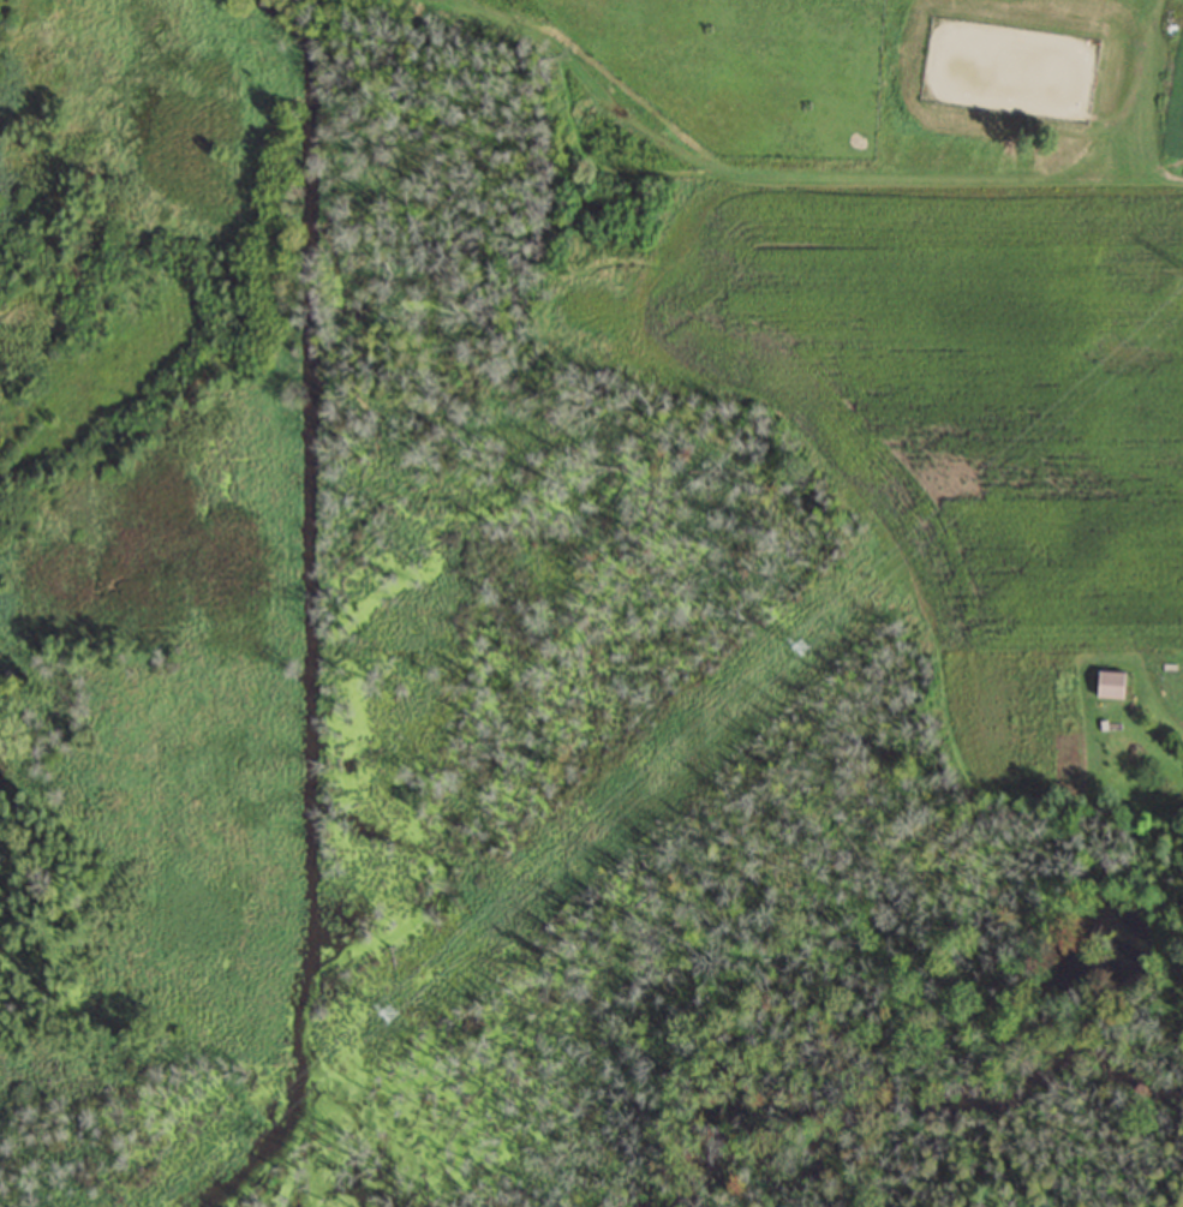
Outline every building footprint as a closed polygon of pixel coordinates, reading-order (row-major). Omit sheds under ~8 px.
[(1120,698),(1120,671),(1092,671),(1092,698),(1120,698)]
